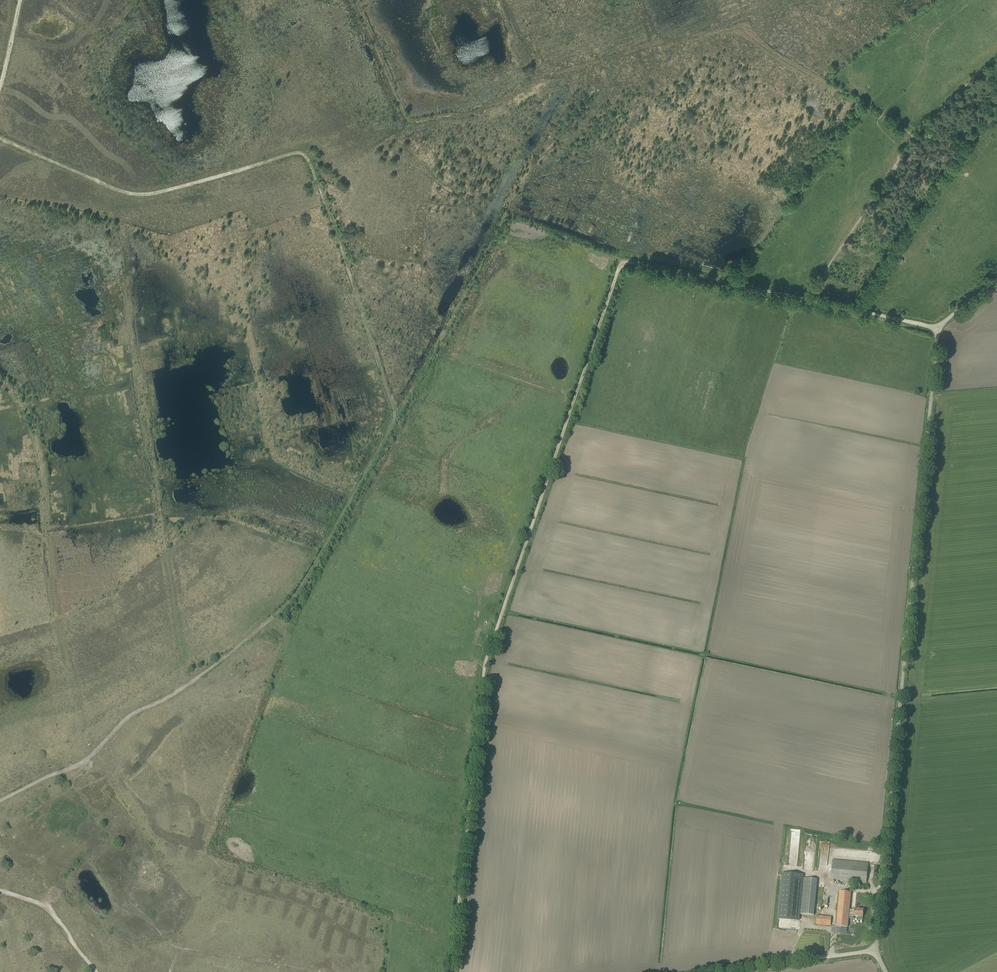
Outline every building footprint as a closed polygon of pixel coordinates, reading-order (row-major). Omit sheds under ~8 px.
[(791,829),(789,858),(798,858),(800,830),(791,829)] [(805,848),(815,849),(817,836),(806,835),(805,848)] [(831,880),(866,884),(868,863),(833,860),(831,880)] [(799,921),(800,914),(803,878),(803,875),(782,873),(778,919),(799,921)] [(818,879),(803,878),(800,914),(814,915),(818,879)] [(841,892),(837,926),(847,927),(849,914),(854,915),(854,916),(863,917),(864,910),(855,909),(855,911),(850,910),(852,893),(841,892)] [(832,917),(817,915),(816,924),(831,926),(832,917)]
